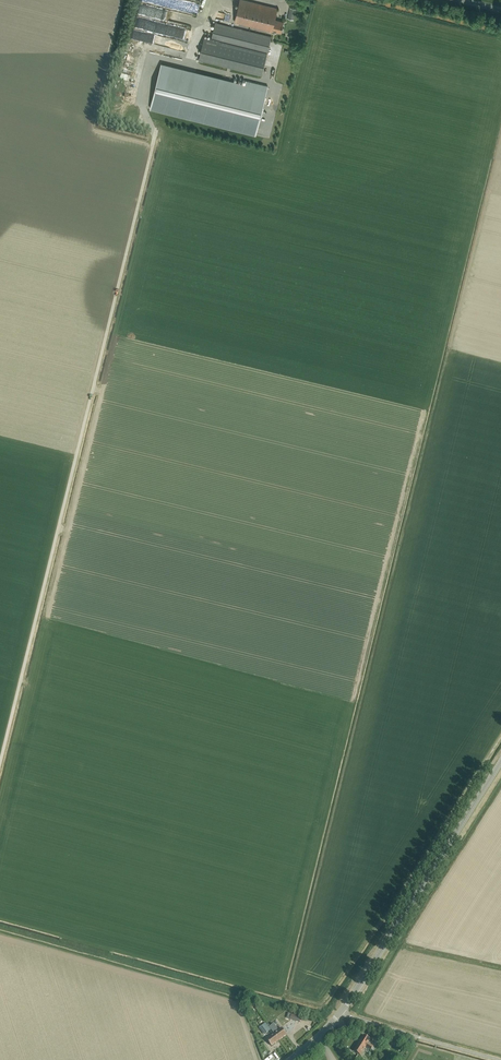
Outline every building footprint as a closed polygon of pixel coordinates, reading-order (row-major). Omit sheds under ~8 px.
[(284,22),(274,20),(277,8),(243,0),(240,0),(235,22),(273,32),(273,30),(281,32),(284,22)] [(296,9),(290,8),(288,18),(293,20),(296,9)] [(190,23),(166,19),(166,23),(168,24),(167,32),(169,33),(170,24),(189,28),(190,23)] [(262,76),(271,37),(215,23),(211,39),(205,37),(199,60),(262,76)] [(138,35),(136,43),(163,50),(163,52),(177,55),(178,53),(185,54),(187,43),(142,32),(141,36),(138,35)] [(245,85),(162,64),(150,110),(256,136),(268,87),(246,81),(245,85)] [(301,1017),(291,1014),(289,1019),(299,1022),(301,1017)] [(270,1030),(264,1023),(261,1026),(266,1033),(270,1030)] [(274,1034),(278,1040),(286,1034),(282,1028),(274,1034)] [(278,1040),(274,1034),(266,1040),(271,1046),(278,1040)] [(359,1043),(365,1047),(370,1039),(364,1035),(359,1043)] [(360,1055),(365,1047),(359,1043),(354,1051),(360,1055)]
